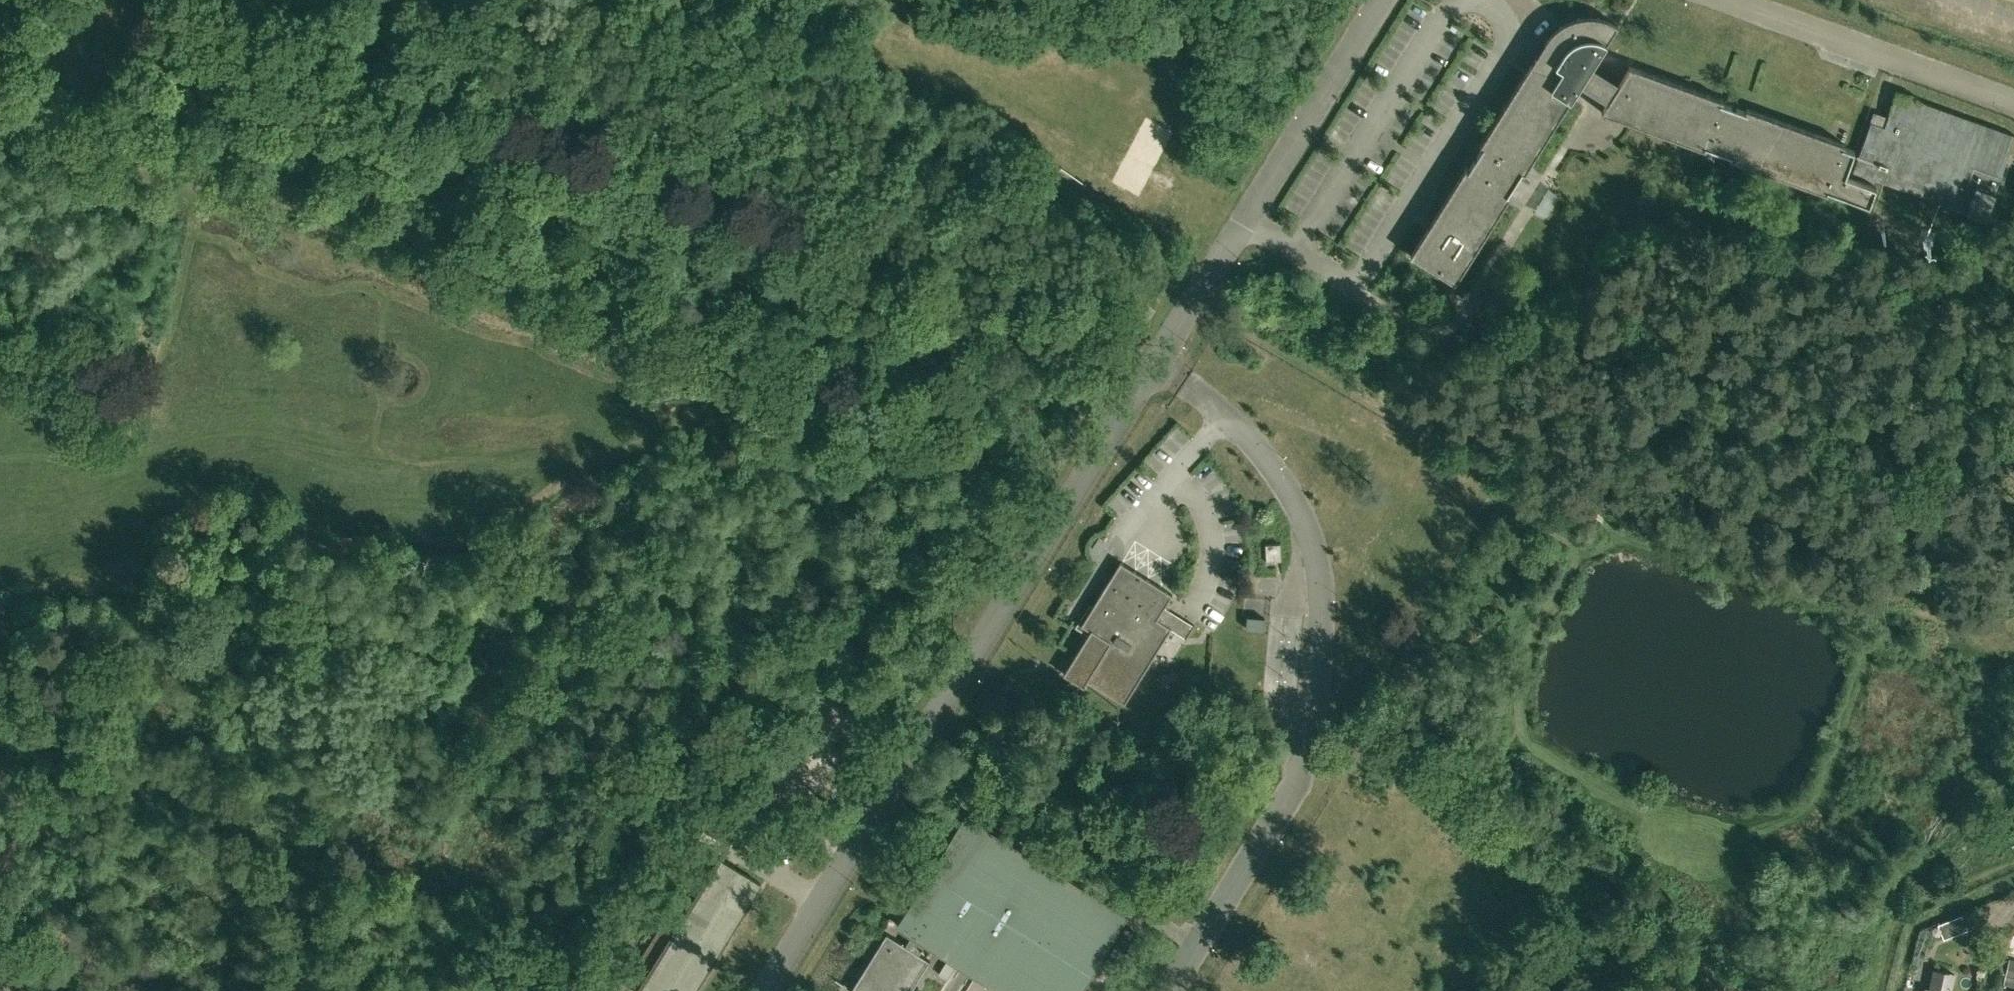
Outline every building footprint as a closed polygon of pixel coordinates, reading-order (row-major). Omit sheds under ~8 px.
[(1427,229),(1411,255),(1412,256),(1412,255),(1430,266),(1448,278),(1454,281),(1454,282),(1455,283),(1505,203),(1511,195),(1511,194),(1510,193),(1509,194),(1508,193),(1517,180),(1522,171),(1523,172),(1523,173),(1524,174),(1525,173),(1530,164),(1570,100),(1580,85),(1608,102),(1603,110),(1602,110),(1601,111),(1631,122),(1706,149),(1706,148),(1705,147),(1706,146),(1731,155),(1730,156),(1729,156),(1729,157),(1828,193),(1828,192),(1827,191),(1828,190),(1869,205),(1876,187),(1846,175),(1848,168),(1849,167),(1855,149),(1847,146),(1847,147),(1843,146),(1844,145),(1845,145),(1845,144),(1746,108),(1746,109),(1747,110),(1746,111),(1722,102),(1722,101),(1723,101),(1723,100),(1629,66),(1629,67),(1629,68),(1620,83),(1592,66),(1601,51),(1618,25),(1617,24),(1613,29),(1606,26),(1602,24),(1597,23),(1593,23),(1589,23),(1584,23),(1580,24),(1576,25),(1571,26),(1567,28),(1564,31),(1560,34),(1557,37),(1554,40),(1548,50),(1546,49),(1544,49),(1542,50),(1541,51),(1540,53),(1540,55),(1541,57),(1542,58),(1537,66),(1533,65),(1533,64),(1532,63),(1480,145),(1481,146),(1482,146),(1483,146),(1469,169),(1468,168),(1468,167),(1467,166),(1432,221),(1427,229)] [(1883,126),(1871,122),(1853,169),(1972,213),(1972,215),(1973,215),(1973,214),(1981,217),(1981,218),(1982,218),(1982,217),(1985,218),(2013,138),(2013,134),(1897,90),(1887,116),(1883,126)] [(1271,544),(1266,544),(1267,561),(1276,560),(1281,560),(1281,543),(1271,544)] [(1121,561),(1087,616),(1096,621),(1064,673),(1084,686),(1088,680),(1125,703),(1172,627),(1158,618),(1173,594),(1121,561)] [(898,922),(897,924),(912,933),(905,944),(887,933),(852,989),(848,986),(847,987),(853,990),(911,990),(930,960),(919,953),(926,942),(1005,990),(1078,990),(1126,913),(966,813),(898,922)] [(720,857),(719,859),(711,872),(710,873),(711,873),(702,887),(701,888),(693,902),(692,902),(692,903),(684,917),(683,917),(683,918),(674,932),(673,933),(674,933),(665,947),(664,948),(656,962),(655,963),(647,977),(646,978),(638,990),(695,990),(696,989),(697,987),(706,974),(706,973),(715,958),(715,959),(716,958),(715,957),(724,943),(724,944),(725,943),(724,942),(733,928),(733,929),(734,928),(742,914),(743,914),(743,913),(743,912),(751,899),(752,899),(752,898),(761,884),(762,883),(720,857)] [(2013,978),(2013,959),(2009,958),(2009,959),(2003,958),(1999,972),(2006,973),(2005,976),(2013,978)] [(1952,990),(1957,970),(1933,966),(1929,986),(1926,985),(1925,990),(1952,990)]
